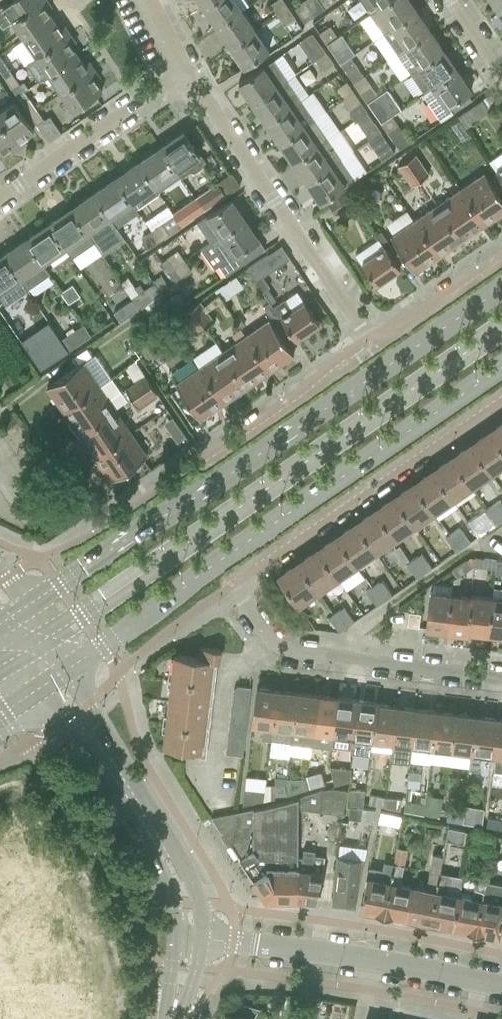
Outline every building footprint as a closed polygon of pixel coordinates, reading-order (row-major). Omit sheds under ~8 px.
[(0,8),(0,25),(2,28),(12,21),(23,39),(52,19),(46,9),(50,6),(46,0),(12,0),(2,7),(0,8)] [(217,26),(239,10),(232,0),(212,0),(203,6),(217,26)] [(276,14),(286,7),(282,0),(277,0),(270,5),(276,14)] [(320,0),(312,0),(307,3),(314,13),(324,6),(320,0)] [(368,14),(388,0),(359,0),(368,14)] [(382,33),(415,10),(407,0),(388,0),(368,14),(382,33)] [(498,9),(501,6),(501,0),(492,0),(498,9)] [(286,7),(276,14),(283,24),(293,17),(286,7)] [(217,26),(230,45),(252,30),(239,10),(217,26)] [(382,33),(396,53),(429,31),(415,10),(382,33)] [(23,39),(36,57),(70,34),(64,25),(59,28),(52,19),(23,39)] [(320,34),(326,43),(337,35),(331,26),(320,34)] [(252,30),(230,45),(232,47),(228,50),(235,61),(239,58),(244,66),(243,66),(244,67),(268,51),(267,50),(266,50),(252,30)] [(396,53),(410,73),(442,51),(429,31),(396,53)] [(324,52),(311,33),(298,42),(312,61),(324,52)] [(337,35),(326,43),(334,55),(340,63),(341,63),(344,61),(350,57),(355,54),(340,33),(337,35)] [(36,57),(26,63),(38,81),(48,74),(77,55),(70,45),(75,42),(70,34),(36,57)] [(410,73),(423,93),(455,70),(442,51),(410,73)] [(48,74),(60,92),(94,70),(88,61),(83,64),(77,55),(48,74)] [(4,78),(11,73),(4,63),(0,57),(0,72),(4,78)] [(341,63),(340,63),(354,83),(354,82),(355,81),(363,76),(350,57),(344,61),(341,63)] [(239,83),(253,103),(287,79),(273,59),(262,66),(238,83),(238,84),(239,83)] [(94,70),(60,92),(72,111),(102,91),(94,81),(99,77),(94,70)] [(455,70),(423,93),(424,93),(422,94),(440,121),(453,112),(448,106),(471,90),(470,89),(469,90),(455,70)] [(11,73),(4,78),(12,90),(19,85),(11,73)] [(354,82),(354,83),(367,102),(377,96),(376,94),(364,76),(363,76),(355,81),(354,82)] [(253,103),(267,123),(300,100),(287,79),(253,103)] [(347,82),(335,90),(342,99),(353,91),(347,82)] [(377,96),(367,102),(380,122),(391,115),(400,109),(386,89),(377,96)] [(353,91),(342,99),(349,110),(360,102),(353,91)] [(21,103),(28,114),(36,109),(28,98),(21,103)] [(267,123),(280,142),(313,119),(300,100),(267,123)] [(459,116),(466,127),(490,110),(483,100),(459,116)] [(0,111),(0,122),(18,148),(26,142),(22,137),(33,131),(14,101),(0,111)] [(36,109),(28,114),(37,125),(44,121),(36,109)] [(488,117),(496,130),(501,126),(501,115),(499,110),(488,117)] [(367,113),(356,120),(370,140),(380,132),(367,113)] [(380,122),(380,123),(388,134),(399,126),(391,115),(380,122)] [(280,142),(294,163),(328,140),(313,119),(280,142)] [(6,149),(10,154),(18,148),(0,122),(0,153),(6,149)] [(160,146),(159,147),(181,178),(189,172),(194,173),(201,168),(201,164),(204,162),(182,130),(181,131),(182,133),(161,147),(160,146)] [(370,140),(369,140),(384,163),(395,155),(380,132),(370,140)] [(294,163),(308,183),(340,160),(341,159),(328,140),(294,163)] [(137,162),(153,185),(158,192),(180,177),(159,147),(160,148),(138,163),(137,162)] [(414,153),(406,159),(421,180),(429,174),(414,153)] [(421,180),(406,159),(397,165),(412,186),(421,180)] [(340,160),(308,183),(320,201),(319,202),(320,203),(344,186),(354,179),(343,163),(340,160)] [(137,163),(116,178),(131,200),(136,208),(158,193),(158,192),(153,185),(137,162),(136,162),(137,163)] [(460,188),(485,224),(501,212),(501,200),(496,191),(501,187),(501,180),(496,171),(495,171),(496,173),(488,179),(483,172),(460,188)] [(231,173),(208,189),(210,191),(217,201),(240,185),(236,179),(233,175),(231,173)] [(115,179),(93,193),(109,215),(131,200),(116,178),(115,177),(114,178),(115,179)] [(460,188),(437,204),(462,240),(485,224),(460,188)] [(208,189),(195,198),(195,199),(196,200),(203,210),(217,201),(210,191),(208,189)] [(92,194),(71,209),(93,242),(116,226),(109,215),(93,193),(93,192),(92,193),(92,194)] [(348,193),(329,206),(335,215),(354,202),(348,193)] [(195,198),(173,214),(181,225),(194,217),(194,216),(203,210),(196,200),(195,199),(195,198)] [(197,221),(212,243),(244,221),(230,200),(231,200),(230,199),(197,221)] [(437,204),(414,220),(439,256),(462,240),(437,204)] [(70,209),(49,224),(64,246),(71,257),(79,268),(101,254),(93,242),(71,209),(70,208),(69,208),(70,209)] [(173,216),(152,231),(159,241),(180,226),(173,216)] [(394,243),(387,248),(395,261),(403,255),(414,272),(439,256),(414,220),(390,236),(394,243)] [(244,221),(212,243),(225,262),(221,265),(227,274),(264,248),(258,239),(257,239),(244,221)] [(47,225),(27,238),(42,261),(64,246),(49,224),(48,223),(47,224),(47,225)] [(152,231),(142,238),(149,247),(159,241),(152,231)] [(25,240),(3,255),(19,277),(27,289),(51,273),(42,261),(27,238),(26,239),(25,238),(24,239),(25,240)] [(378,239),(355,255),(361,263),(376,285),(399,269),(394,261),(395,261),(387,248),(386,249),(385,247),(384,247),(378,239)] [(280,245),(246,268),(263,291),(269,286),(262,277),(290,258),(280,245)] [(177,251),(161,262),(169,273),(173,271),(185,262),(177,251)] [(4,305),(27,289),(19,277),(3,255),(3,254),(2,254),(2,255),(0,257),(0,300),(4,305)] [(173,271),(169,273),(175,281),(191,271),(185,262),(173,271)] [(236,274),(220,289),(228,298),(244,283),(236,274)] [(155,282),(163,294),(170,289),(162,277),(155,282)] [(128,278),(121,282),(132,298),(140,310),(162,295),(163,294),(155,282),(139,293),(128,278)] [(72,285),(61,293),(68,304),(80,296),(72,285)] [(285,300),(274,307),(281,318),(291,332),(296,339),(319,324),(304,302),(297,292),(285,300)] [(177,293),(168,299),(175,309),(184,303),(177,293)] [(162,295),(140,310),(151,326),(173,310),(162,295)] [(131,299),(113,312),(120,321),(138,309),(131,299)] [(200,301),(192,306),(205,326),(213,320),(200,301)] [(268,320),(246,335),(270,371),(293,355),(281,338),(288,333),(290,332),(291,332),(281,318),(274,307),(271,303),(270,303),(270,302),(263,306),(264,307),(271,317),(270,318),(268,319),(268,320)] [(185,310),(182,312),(196,332),(205,326),(192,306),(185,310)] [(49,323),(21,341),(40,369),(68,351),(49,323)] [(83,324),(65,336),(73,347),(91,335),(83,324)] [(236,341),(222,351),(247,387),(270,371),(246,335),(241,328),(232,334),(236,341)] [(222,351),(199,367),(223,403),(247,387),(222,351)] [(94,354),(47,386),(64,410),(110,378),(94,354)] [(223,403),(199,367),(175,383),(199,419),(223,403)] [(145,375),(127,387),(139,404),(157,393),(145,375)] [(110,378),(64,410),(79,433),(115,408),(130,397),(125,390),(121,393),(110,378)] [(79,433),(95,456),(131,431),(115,408),(79,433)] [(490,432),(501,449),(501,423),(490,432)] [(179,426),(170,432),(171,434),(177,442),(185,436),(180,428),(179,426)] [(131,431),(95,456),(111,480),(147,455),(131,431)] [(471,445),(489,472),(501,463),(501,449),(490,432),(471,445)] [(471,445),(452,458),(470,485),(489,472),(471,445)] [(452,458),(432,471),(451,498),(470,485),(452,458)] [(432,471),(413,484),(432,511),(451,498),(432,471)] [(413,484),(394,497),(413,524),(432,511),(413,484)] [(394,497),(375,510),(394,537),(413,524),(394,497)] [(487,509),(497,524),(501,521),(501,503),(500,500),(487,509)] [(497,524),(487,509),(466,523),(477,537),(497,524)] [(375,510),(356,523),(375,550),(394,537),(375,510)] [(356,523),(337,536),(356,563),(375,550),(356,523)] [(459,527),(448,535),(459,550),(470,543),(459,527)] [(448,535),(445,538),(455,553),(459,550),(448,535)] [(337,536),(318,549),(337,576),(346,590),(364,578),(355,564),(356,563),(337,536)] [(318,549),(299,562),(318,589),(337,576),(318,549)] [(421,553),(410,561),(421,576),(432,568),(421,553)] [(474,566),(475,556),(470,556),(453,566),(458,574),(472,565),(474,566)] [(483,559),(482,567),(495,568),(496,560),(483,559)] [(410,561),(406,564),(408,566),(417,579),(421,576),(410,561)] [(318,589),(299,562),(278,576),(297,604),(298,604),(297,603),(318,589)] [(382,580),(372,587),(382,602),(393,595),(392,595),(382,580)] [(453,583),(451,593),(460,594),(461,584),(453,583)] [(372,587),(366,591),(376,606),(382,602),(372,587)] [(430,591),(425,628),(447,631),(448,631),(450,618),(446,618),(447,607),(450,607),(451,593),(430,591)] [(447,607),(446,618),(450,618),(448,631),(465,633),(466,631),(470,596),(460,594),(451,593),(450,607),(447,607)] [(470,596),(466,631),(474,632),(487,634),(491,598),(470,596)] [(487,634),(501,635),(501,596),(501,599),(500,599),(491,598),(487,634)] [(344,607),(333,614),(343,629),(354,621),(344,607)] [(409,612),(407,626),(419,627),(420,613),(409,612)] [(333,614),(327,618),(338,633),(343,629),(333,614)] [(220,649),(200,647),(199,658),(174,655),(162,747),(200,751),(211,660),(219,661),(220,649)] [(225,754),(242,756),(250,688),(237,686),(233,689),(225,754)] [(261,738),(271,739),(274,714),(277,714),(278,702),(274,702),(276,690),(256,687),(252,723),(262,724),(261,738)] [(271,739),(292,742),(293,728),(297,692),(276,690),(274,702),(278,702),(277,714),(274,714),(271,739)] [(292,742),(311,744),(314,719),(317,719),(318,707),(314,707),(316,695),(297,692),(293,728),(292,742)] [(332,747),(333,733),(338,697),(316,695),(314,707),(318,707),(317,719),(314,719),(311,744),(332,747)] [(338,697),(333,733),(352,735),(354,724),(357,724),(358,712),(355,712),(356,700),(338,697)] [(352,735),(350,752),(360,754),(371,755),(372,740),(377,704),(377,702),(356,700),(355,712),(358,712),(357,724),(354,724),(352,735)] [(372,740),(392,742),(393,731),(396,731),(397,719),(393,719),(395,706),(377,704),(372,740)] [(409,761),(411,744),(416,709),(395,706),(393,719),(397,719),(396,731),(393,731),(392,742),(390,760),(409,762),(409,761)] [(411,744),(409,761),(430,763),(432,747),(433,736),(435,736),(437,724),(433,724),(434,711),(416,709),(411,744)] [(432,747),(452,749),(456,714),(436,711),(434,711),(433,724),(437,724),(435,736),(433,736),(432,747)] [(456,714),(452,749),(471,752),(473,740),(475,741),(476,729),(473,728),(474,716),(456,714)] [(493,754),(497,719),(474,716),(473,728),(476,729),(475,741),(473,740),(471,752),(469,769),(478,770),(480,753),(491,754),(493,754)] [(493,754),(495,755),(493,771),(501,772),(501,719),(497,719),(493,754)] [(351,769),(329,767),(332,778),(334,785),(351,781),(351,774),(351,769)] [(321,772),(305,776),(306,779),(309,789),(324,784),(321,772)] [(306,779),(286,779),(286,784),(286,795),(286,796),(309,789),(306,779)] [(264,791),(263,801),(275,798),(275,796),(286,795),(286,784),(265,785),(264,791)] [(244,789),(242,805),(263,801),(264,791),(244,789)] [(298,799),(298,809),(344,814),(346,790),(331,789),(322,790),(298,799)] [(350,790),(349,806),(357,805),(357,808),(361,808),(362,809),(365,790),(350,790)] [(369,794),(368,804),(384,807),(386,797),(369,794)] [(386,797),(384,807),(400,810),(402,800),(386,797)] [(266,899),(298,900),(298,856),(298,824),(298,809),(298,799),(276,803),(211,817),(266,899)] [(425,804),(423,814),(439,817),(442,802),(426,799),(425,804)] [(409,801),(407,811),(423,814),(425,804),(409,801)] [(464,810),(462,822),(482,826),(484,809),(465,805),(464,810)] [(350,807),(348,819),(360,820),(361,808),(357,808),(350,807)] [(448,807),(446,819),(462,822),(464,810),(448,807)] [(388,812),(385,825),(400,828),(403,815),(388,812)] [(486,827),(501,831),(501,822),(496,820),(487,819),(486,827)] [(448,827),(445,840),(463,843),(465,831),(448,827)] [(476,833),(473,845),(492,849),(494,837),(476,833)] [(298,856),(298,900),(319,903),(321,883),(324,857),(314,855),(315,851),(303,849),(302,856),(298,856)] [(383,914),(407,918),(413,885),(401,883),(407,851),(395,849),(392,863),(383,914)] [(13,968),(1,1018),(72,1018),(75,1009),(59,1005),(62,992),(69,988),(72,976),(63,961),(77,952),(67,950),(50,924),(34,920),(2,869),(4,861),(0,854),(0,948),(13,968)] [(413,885),(407,918),(430,923),(440,872),(442,859),(443,856),(432,854),(426,887),(413,885)] [(332,905),(355,908),(365,860),(338,857),(332,905)] [(367,876),(361,910),(383,914),(392,863),(384,862),(382,869),(369,867),(368,869),(367,876)] [(440,872),(430,923),(453,928),(460,894),(446,891),(449,874),(440,872)] [(460,894),(453,928),(475,932),(485,882),(475,880),(472,897),(460,894)] [(475,932),(499,936),(501,919),(501,885),(495,884),(485,882),(475,932)] [(91,932),(74,946),(85,959),(102,945),(91,932)] [(223,1018),(257,1018),(259,1009),(242,1004),(239,1015),(225,1012),(223,1018)]
